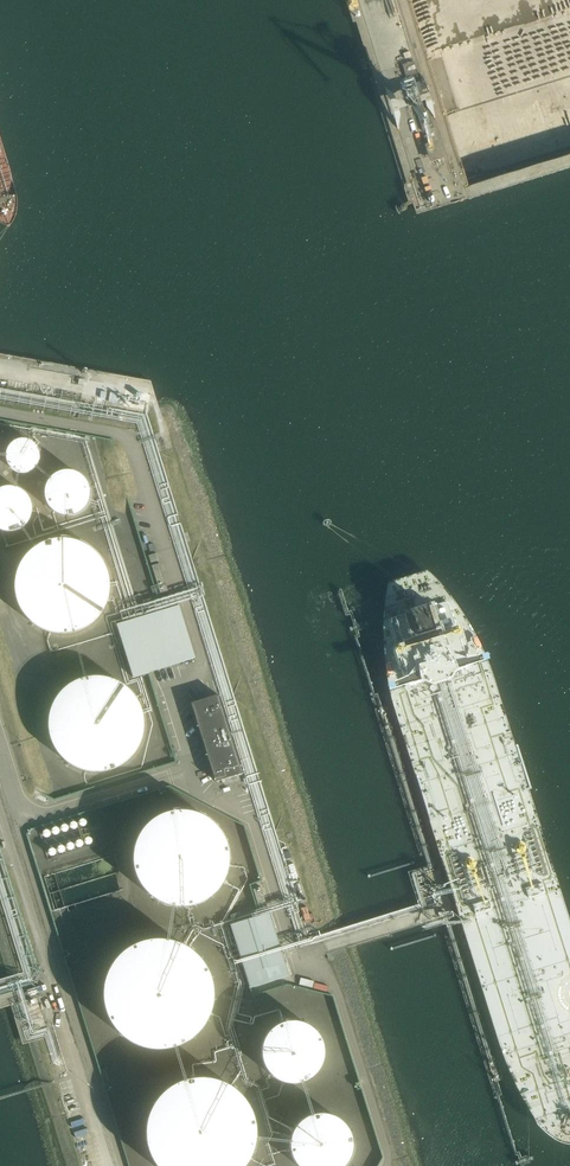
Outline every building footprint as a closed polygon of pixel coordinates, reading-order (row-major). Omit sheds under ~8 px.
[(457,153),(569,120),(569,16),(552,13),(517,23),(510,0),(505,0),(499,10),(495,5),(492,18),(485,20),(479,0),(472,6),(468,25),(465,22),(459,33),(464,10),(459,7),(454,31),(468,41),(428,52),(457,153)] [(434,127),(412,58),(401,61),(423,131),(434,127)] [(429,154),(442,151),(440,140),(426,144),(429,154)] [(36,460),(36,457),(36,454),(34,451),(32,448),(30,446),(27,445),(24,444),(20,444),(17,445),(14,446),(12,448),(10,451),(9,454),(8,457),(8,460),(9,463),(10,466),(12,469),(15,471),(18,472),(21,473),(24,472),(27,472),(30,470),(32,468),(34,466),(36,463),(36,460)] [(90,495),(90,490),(89,486),(88,482),(86,478),(83,475),(80,472),(76,470),(72,469),(68,469),(64,469),(60,470),(56,472),(52,474),(50,477),(47,481),(46,485),(45,489),(45,493),(46,498),(48,502),(50,505),(53,508),(57,510),(61,512),(65,513),(69,513),(73,513),(77,511),(81,509),(84,506),(87,503),(88,499),(90,495)] [(33,507),(33,502),(31,498),(29,494),(27,491),(23,488),(19,486),(15,485),(11,484),(7,485),(2,486),(0,487),(0,528),(3,529),(7,530),(12,530),(16,529),(20,528),(24,526),(27,523),(30,519),(32,515),(33,511),(33,507)] [(111,586),(111,579),(110,573),(109,567),(106,561),(103,556),(99,551),(95,547),(90,543),(84,540),(78,537),(72,536),(66,535),(60,535),(53,536),(47,538),(42,541),(36,544),(31,548),(27,553),(24,558),(21,563),(19,569),(17,575),(17,582),(17,588),(18,594),(20,600),(23,606),(27,611),(31,616),(36,620),(41,623),(47,626),(53,628),(59,629),(65,629),(71,629),(77,627),(83,625),(89,622),(94,618),(99,614),(103,609),(106,604),(108,598),(110,592),(111,586)] [(151,563),(159,560),(157,554),(149,556),(151,563)] [(168,591),(160,564),(152,566),(160,593),(168,591)] [(179,602),(116,621),(132,677),(198,659),(179,602)] [(137,728),(137,721),(137,715),(135,709),(133,703),(129,698),(126,693),(121,689),(116,685),(111,682),(105,679),(99,678),(92,677),(86,677),(80,678),(74,680),(68,683),(63,686),(58,690),(54,695),(50,700),(47,705),(45,711),(44,718),(43,724),(44,730),(45,736),(47,742),(50,748),(53,753),(57,758),(62,762),(67,765),(73,768),(79,770),(85,771),(92,771),(98,771),(104,769),(110,767),(115,764),(120,760),(125,756),(129,751),(132,746),(135,740),(136,734),(137,728)] [(214,783),(243,774),(219,695),(190,705),(214,783)] [(223,861),(223,855),(223,849),(221,843),(219,837),(215,831),(212,826),(207,822),(202,818),(197,815),(191,813),(185,811),(178,811),(172,811),(166,812),(160,814),(154,816),(149,820),(144,824),(140,828),(136,833),(133,839),(131,845),(130,851),(129,857),(130,864),(131,870),(133,876),(136,881),(139,886),(143,891),(148,895),(153,899),(159,901),(165,903),(171,904),(178,905),(184,904),(190,903),(196,900),(201,897),(206,894),(211,889),(215,885),(218,879),(221,873),(222,867),(223,861)] [(289,976),(270,913),(230,925),(249,989),(289,976)] [(202,997),(202,991),(201,985),(200,979),(197,973),(194,967),(190,963),(186,958),(181,954),(175,951),(169,949),(163,947),(157,947),(151,947),(145,948),(139,950),(133,952),(128,956),(123,960),(118,964),(115,969),(112,975),(110,981),(109,987),(108,993),(108,1000),(110,1006),(112,1012),(114,1017),(118,1023),(122,1027),(127,1031),(132,1035),(138,1037),(144,1039),(150,1040),(156,1041),(163,1040),(169,1039),(175,1036),(180,1034),(185,1030),(190,1026),(194,1021),(197,1015),(200,1010),(201,1003),(202,997)] [(313,1056),(313,1052),(313,1048),(311,1044),(309,1040),(306,1036),(303,1034),(299,1032),(295,1030),(291,1030),(286,1030),(282,1031),(278,1033),(275,1036),(272,1039),(269,1042),(268,1047),(267,1051),(267,1055),(268,1059),(270,1063),(272,1067),(275,1070),(279,1073),(283,1074),(287,1075),(292,1075),(296,1075),(300,1073),(304,1071),(307,1068),(310,1065),(312,1061),(313,1056)] [(244,1130),(243,1124),(242,1118),(239,1112),(236,1107),(232,1102),(228,1098),(223,1094),(217,1091),(211,1088),(205,1087),(199,1086),(193,1086),(187,1087),(180,1089),(175,1092),(169,1095),(165,1099),(160,1104),(157,1109),(154,1114),(152,1120),(150,1127),(150,1133),(150,1139),(152,1145),(154,1151),(156,1157),(160,1162),(163,1165),(231,1165),(232,1165),(236,1160),(239,1155),(241,1149),(243,1143),(244,1137),(244,1130)] [(342,1146),(342,1141),(340,1137),(338,1133),(335,1130),(332,1127),(328,1125),(324,1124),(320,1123),(315,1123),(311,1125),(307,1126),(304,1129),(301,1132),(299,1136),(297,1140),(296,1144),(296,1149),(297,1153),(299,1157),(301,1161),(305,1164),(308,1165),(330,1165),(333,1164),(336,1162),(339,1158),(341,1154),(342,1150),(342,1146)]
